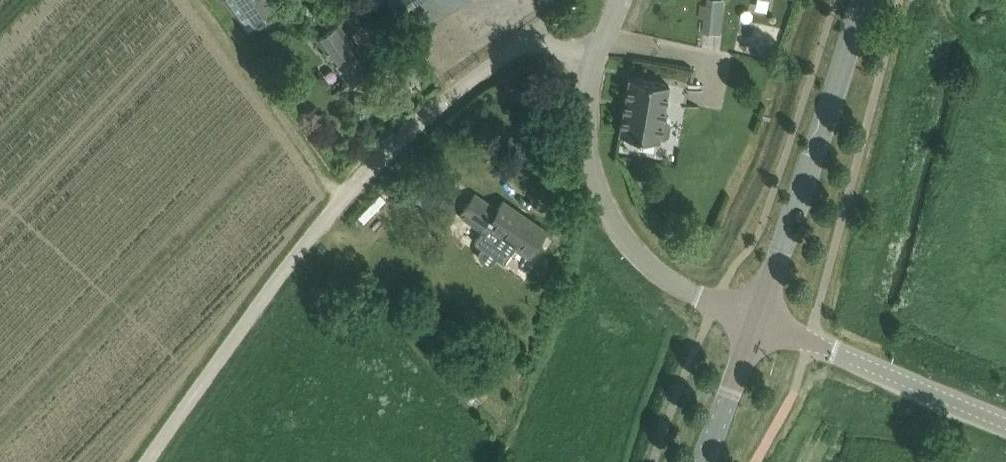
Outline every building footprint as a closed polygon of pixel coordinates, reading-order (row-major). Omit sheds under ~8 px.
[(232,12),(247,33),(278,11),(270,0),(223,0),(232,12)] [(410,29),(455,0),(391,0),(410,29)] [(706,5),(700,4),(699,18),(722,20),(724,0),(706,0),(706,5)] [(317,37),(349,82),(371,66),(338,22),(317,37)] [(669,84),(629,77),(619,133),(659,140),(659,137),(664,138),(668,135),(670,123),(668,119),(663,118),(669,84)] [(425,204),(444,218),(452,217),(457,210),(455,203),(435,189),(425,204)] [(475,193),(461,214),(483,230),(475,242),(481,246),(478,251),(478,254),(480,258),(484,262),(489,262),(493,261),(496,256),(504,262),(515,246),(529,255),(546,230),(503,200),(498,208),(475,193)]
